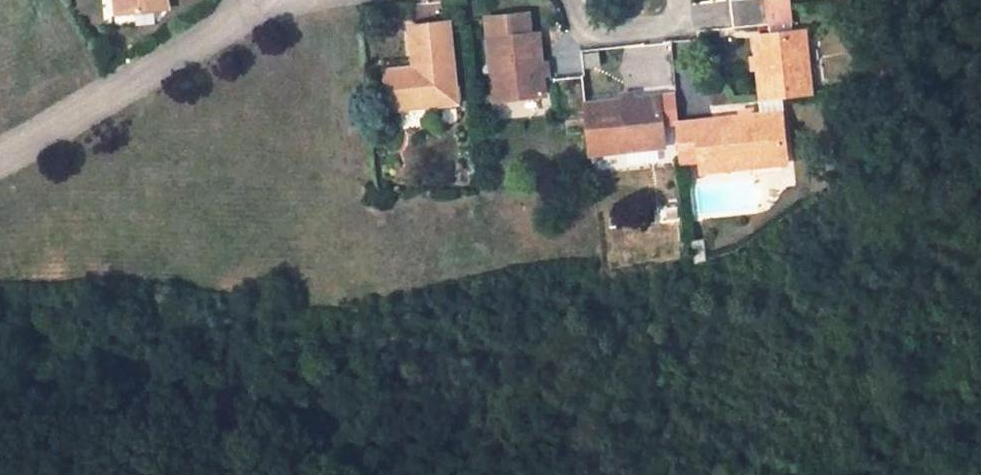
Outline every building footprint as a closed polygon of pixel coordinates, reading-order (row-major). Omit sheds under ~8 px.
[(125,13),(166,7),(165,0),(124,0),(125,13)] [(735,29),(783,24),(782,13),(768,15),(767,0),(732,0),(735,29)] [(486,20),(489,41),(495,101),(544,96),(538,36),(529,37),(527,16),(486,20)] [(447,25),(411,29),(415,70),(385,73),(389,111),(455,104),(454,92),(447,25)] [(804,32),(755,38),(762,99),(778,97),(812,94),(804,32)] [(583,77),(555,81),(559,116),(586,113),(586,106),(583,77)] [(664,147),(659,97),(586,106),(586,113),(591,156),(664,147)] [(759,99),(761,117),(780,114),(778,97),(762,99),(759,99)] [(761,117),(679,126),(682,163),(700,161),(701,173),(786,163),(780,114),(761,117)]
